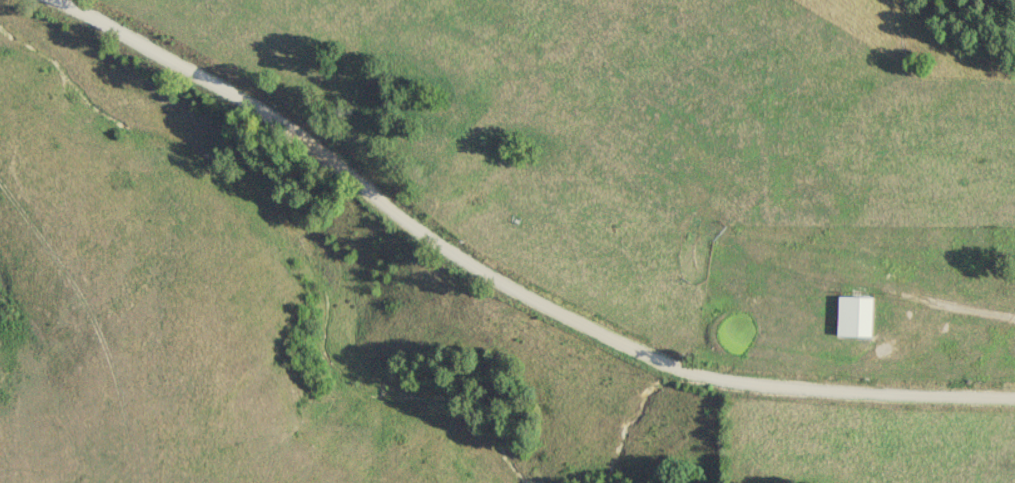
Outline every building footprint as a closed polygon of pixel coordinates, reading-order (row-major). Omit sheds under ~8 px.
[(874,299),(839,298),(838,337),(873,338),(874,299)]
